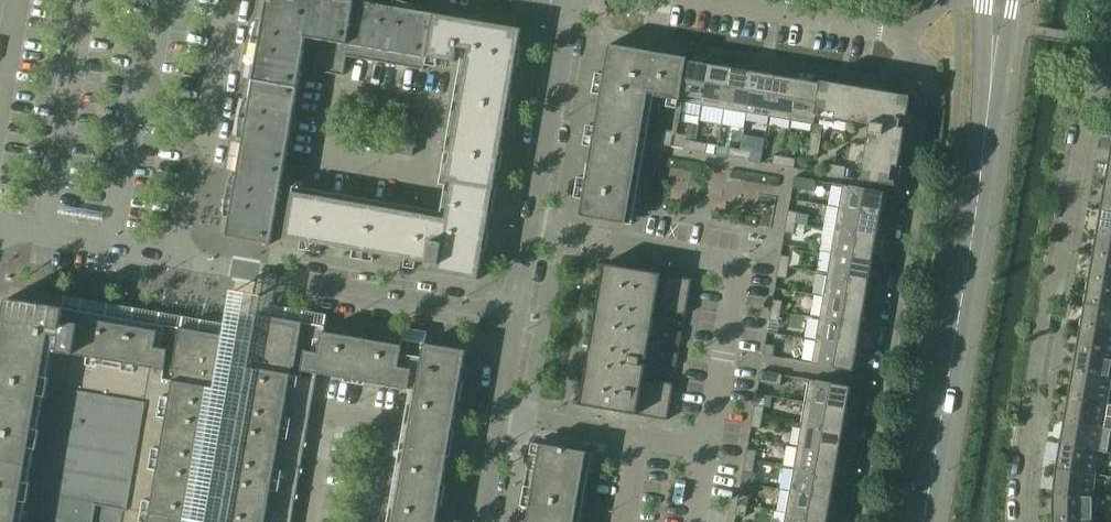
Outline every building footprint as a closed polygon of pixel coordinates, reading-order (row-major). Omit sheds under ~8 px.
[(427,56),(435,13),(360,0),(268,0),(227,236),(272,244),(282,184),(302,68),(344,75),(347,56),(425,69),(427,56)] [(435,13),(427,56),(456,61),(459,46),(464,47),(459,75),(441,178),(440,183),(447,185),(446,191),(443,203),(425,200),(423,208),(294,186),(285,238),(439,264),(437,272),(479,279),(493,199),(523,28),(435,13)] [(681,100),(688,59),(688,57),(610,44),(581,215),(633,224),(655,95),(681,100)] [(681,100),(679,112),(702,116),(703,105),(711,63),(688,59),(681,100)] [(733,67),(711,63),(703,105),(726,109),(733,67)] [(755,71),(733,67),(726,109),(748,112),(755,71)] [(777,75),(755,71),(748,112),(770,116),(777,75)] [(799,78),(777,75),(770,116),(792,120),(799,78)] [(822,82),(799,78),(792,120),(815,124),(817,114),(816,114),(822,82)] [(822,80),(822,82),(816,114),(817,114),(872,124),(862,179),(896,185),(897,180),(891,179),(894,165),(899,166),(906,127),(901,126),(903,114),(908,115),(911,99),(908,95),(822,80)] [(406,115),(402,134),(417,136),(420,117),(406,115)] [(689,124),(687,138),(696,140),(699,126),(689,124)] [(813,133),(810,155),(819,157),(824,127),(815,125),(814,133),(813,133)] [(660,144),(673,146),(675,130),(663,128),(660,144)] [(417,136),(402,134),(399,153),(413,155),(417,136)] [(685,149),(696,150),(697,141),(686,139),(685,149)] [(697,141),(696,150),(707,152),(708,143),(697,141)] [(729,156),(740,158),(741,149),(730,147),(729,156)] [(741,149),(740,158),(751,160),(753,150),(741,149)] [(773,164),(784,166),(786,156),(775,154),(773,164)] [(786,156),(784,166),(795,168),(797,158),(786,156)] [(823,172),(845,176),(846,167),(824,163),(823,172)] [(817,180),(795,176),(793,187),(815,191),(817,180)] [(844,184),(840,207),(881,214),(885,191),(844,184)] [(1101,208),(1110,210),(1110,186),(1106,185),(1101,208)] [(840,207),(836,229),(878,236),(881,214),(840,207)] [(1097,232),(1110,234),(1110,210),(1101,208),(1097,232)] [(790,210),(788,221),(806,224),(808,213),(790,210)] [(788,221),(786,232),(804,235),(806,224),(788,221)] [(836,229),(832,251),(874,258),(878,236),(836,229)] [(1093,255),(1110,258),(1110,234),(1097,232),(1093,255)] [(832,251),(828,273),(870,281),(874,258),(832,251)] [(782,254),(780,265),(790,267),(791,256),(782,254)] [(1089,279),(1110,282),(1110,258),(1093,255),(1089,279)] [(668,420),(674,383),(646,378),(648,365),(642,364),(643,358),(649,359),(657,310),(686,315),(692,279),(605,263),(590,348),(593,349),(591,362),(588,361),(580,404),(668,420)] [(790,267),(780,265),(778,276),(788,278),(790,267)] [(828,273),(824,296),(866,303),(870,281),(828,273)] [(1085,302),(1110,307),(1110,282),(1089,279),(1085,302)] [(824,296),(821,318),(862,325),(866,303),(824,296)] [(20,513),(26,514),(25,520),(39,521),(194,521),(227,334),(181,326),(181,328),(160,324),(160,323),(80,309),(80,310),(65,308),(66,306),(65,306),(64,306),(64,307),(8,298),(0,343),(0,521),(19,521),(20,513)] [(774,298),(772,309),(782,311),(784,300),(774,298)] [(1081,326),(1110,331),(1110,307),(1085,302),(1081,326)] [(782,311),(772,309),(770,321),(780,322),(782,311)] [(315,392),(318,373),(330,375),(346,378),(356,379),(363,338),(348,335),(342,334),(325,332),(326,327),(326,326),(326,325),(324,324),(324,325),(324,326),(324,325),(303,322),(304,321),(258,313),(253,338),(221,521),(293,521),(315,392)] [(821,318),(817,340),(858,347),(862,325),(821,318)] [(1077,350),(1110,355),(1110,331),(1081,326),(1077,350)] [(683,331),(670,329),(668,343),(681,345),(683,331)] [(440,505),(444,484),(449,455),(449,454),(451,445),(453,431),(453,429),(454,423),(458,400),(462,380),(467,350),(426,343),(403,339),(402,339),(402,340),(401,345),(384,342),(378,341),(363,338),(356,379),(366,381),(410,389),(411,389),(417,390),(411,423),(408,437),(407,447),(394,521),(437,521),(440,505)] [(858,347),(817,340),(813,363),(855,370),(858,347)] [(765,355),(774,356),(776,345),(766,343),(765,355)] [(1073,373),(1110,380),(1110,355),(1077,350),(1073,373)] [(679,353),(666,351),(664,364),(677,367),(679,353)] [(760,382),(781,386),(783,374),(762,371),(760,382)] [(1069,397),(1108,403),(1110,385),(1110,380),(1073,373),(1069,397)] [(810,379),(806,401),(848,409),(852,386),(810,379)] [(1065,420),(1110,428),(1110,404),(1108,403),(1069,397),(1065,420)] [(806,401),(802,424),(844,431),(848,409),(806,401)] [(756,404),(754,415),(764,417),(765,406),(756,404)] [(764,417),(754,415),(752,426),(762,428),(764,417)] [(1110,437),(1110,428),(1065,420),(1061,443),(1100,450),(1108,452),(1110,437)] [(802,424),(798,446),(840,453),(844,431),(802,424)] [(581,491),(582,485),(584,472),(585,466),(586,459),(587,458),(588,452),(588,451),(541,443),(541,444),(539,455),(534,486),(530,507),(528,521),(575,521),(581,491)] [(1061,443),(1057,467),(1096,474),(1100,450),(1061,443)] [(798,446),(795,468),(836,475),(840,453),(798,446)] [(748,448),(746,460),(756,461),(758,450),(748,448)] [(756,461),(746,460),(744,471),(754,472),(756,461)] [(1057,467),(1054,494),(1093,497),(1096,474),(1057,467)] [(795,468),(791,490),(833,497),(836,475),(795,468)] [(791,490),(787,512),(829,520),(833,497),(791,490)] [(741,493),(739,504),(748,506),(750,494),(741,493)] [(1054,494),(1054,521),(1093,519),(1093,497),(1054,494)] [(748,506),(739,504),(737,515),(746,517),(748,506)] [(785,521),(828,521),(829,520),(787,512),(785,521)]
